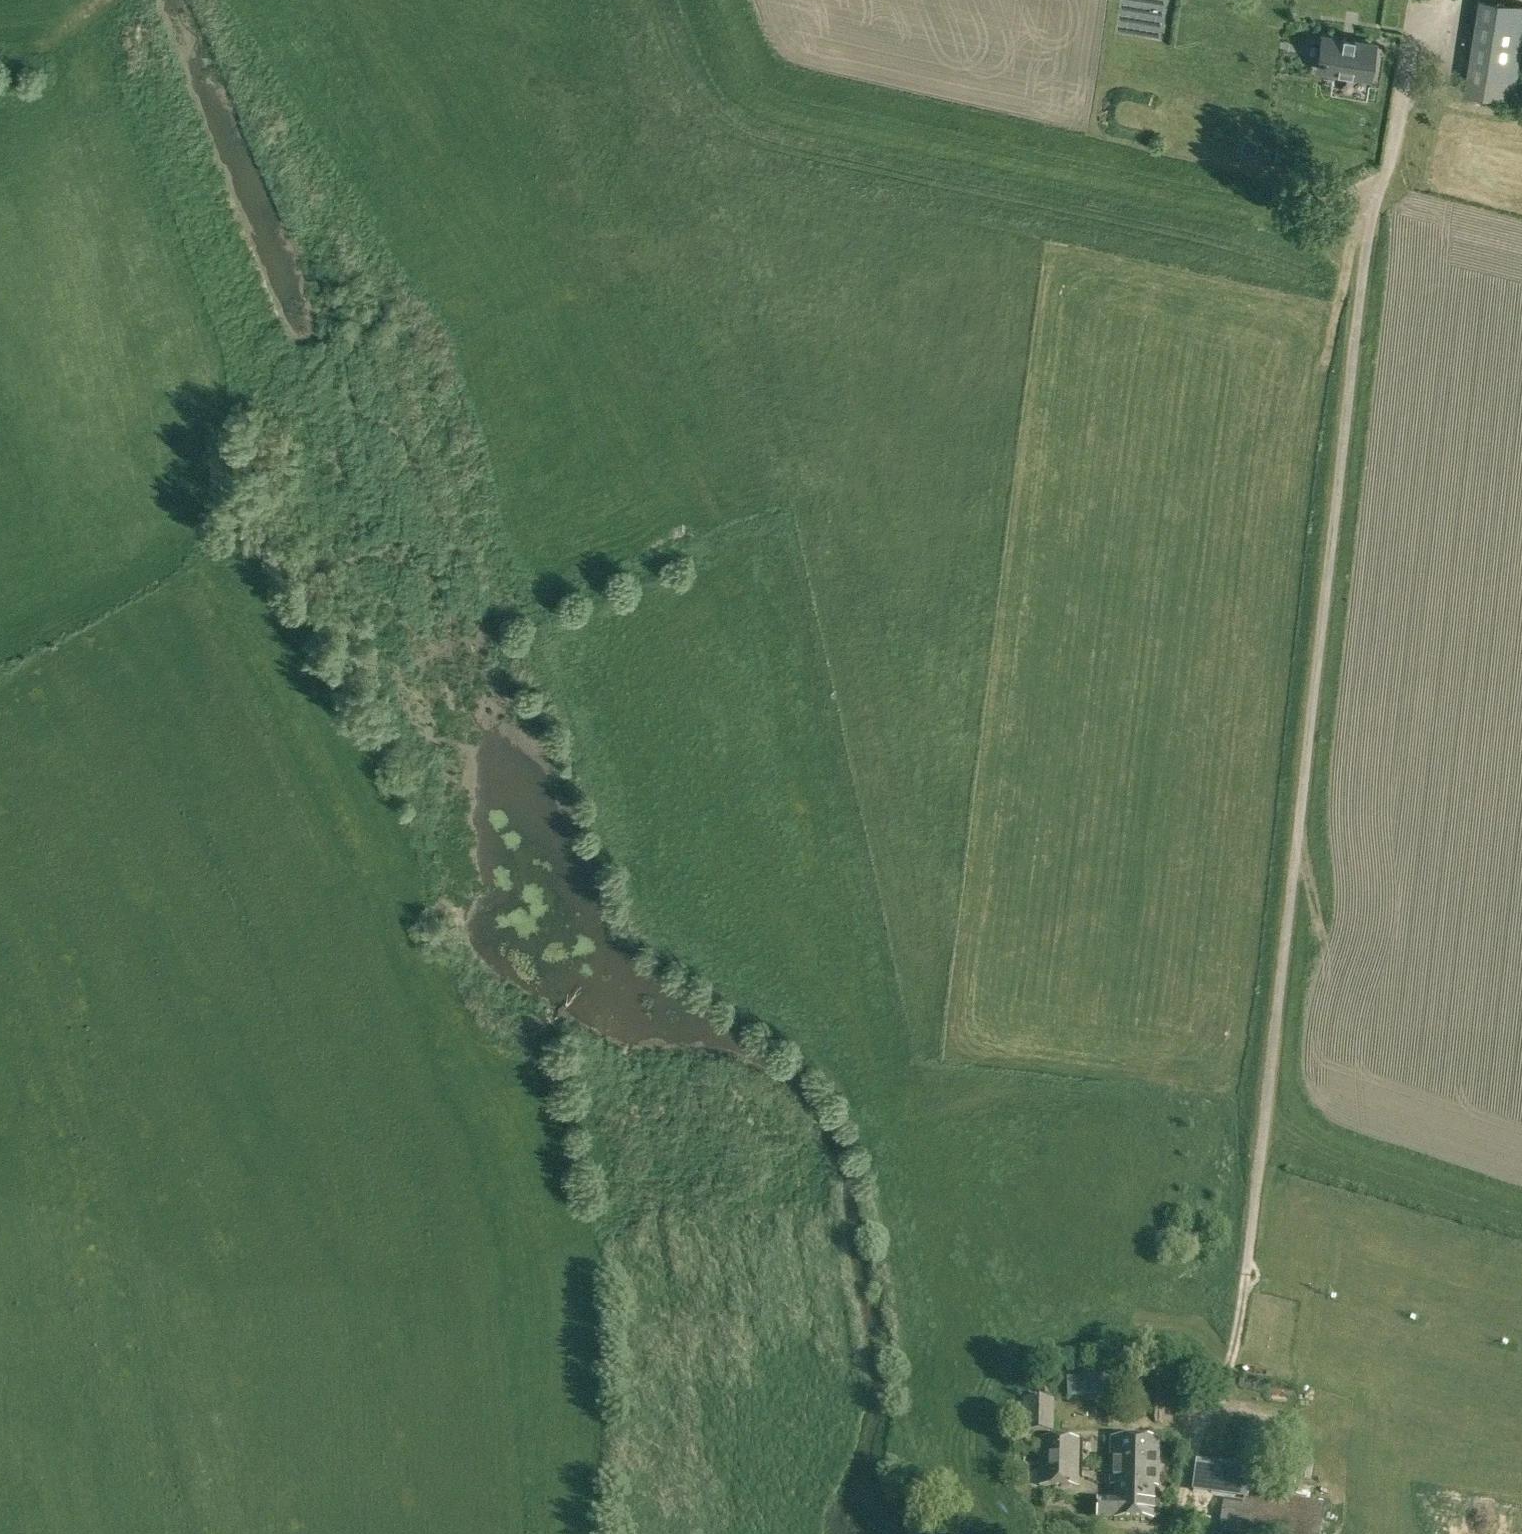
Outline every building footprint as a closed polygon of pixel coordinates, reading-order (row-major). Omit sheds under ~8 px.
[(1514,100),(1521,49),(1521,4),(1496,0),(1477,0),(1463,92),(1514,100)] [(1343,35),(1342,39),(1326,37),(1321,68),(1369,76),(1373,56),(1375,45),(1371,44),(1354,41),(1355,37),(1343,35)] [(1067,1378),(1068,1397),(1119,1395),(1118,1376),(1067,1378)] [(1023,1430),(1053,1431),(1054,1400),(1024,1399),(1023,1430)] [(1038,1486),(1079,1486),(1080,1438),(1039,1437),(1038,1486)] [(1114,1520),(1153,1520),(1153,1516),(1159,1516),(1159,1501),(1154,1501),(1154,1487),(1158,1487),(1159,1439),(1111,1439),(1110,1486),(1114,1486),(1114,1501),(1097,1501),(1097,1519),(1114,1519),(1114,1520)] [(1194,1489),(1224,1494),(1244,1496),(1247,1473),(1197,1467),(1194,1489)] [(1243,1533),(1320,1533),(1325,1502),(1277,1495),(1275,1503),(1224,1495),(1224,1496),(1193,1491),(1190,1511),(1221,1516),(1218,1530),(1243,1533)]
